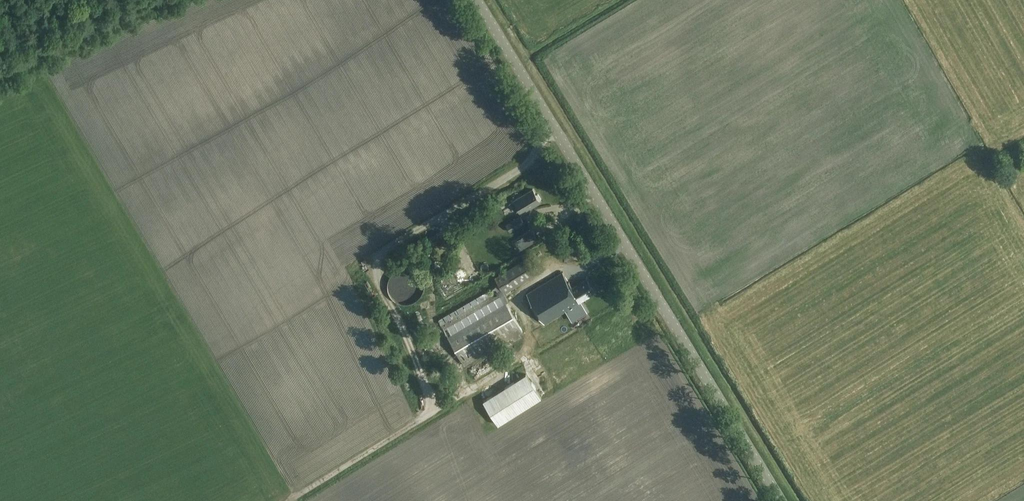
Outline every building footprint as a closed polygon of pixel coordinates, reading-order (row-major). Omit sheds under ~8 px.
[(536,194),(533,189),(514,200),(522,215),(530,210),(529,209),(540,202),(540,201),(541,199),(538,194),(536,194)] [(579,203),(567,207),(570,218),(583,214),(579,203)] [(511,204),(504,207),(507,215),(514,212),(511,204)] [(465,224),(469,231),(478,225),(474,219),(465,224)] [(528,245),(523,236),(516,241),(521,249),(528,245)] [(438,249),(445,247),(442,237),(435,239),(438,249)] [(496,280),(499,284),(437,320),(464,365),(506,341),(508,345),(521,337),(519,333),(523,331),(506,302),(508,301),(504,294),(539,273),(531,258),(496,280)] [(452,266),(433,277),(447,303),(467,293),(452,266)] [(387,281),(387,283),(387,285),(387,288),(387,289),(388,292),(389,293),(390,295),(391,297),(392,298),(393,299),(395,301),(396,302),(398,303),(400,303),(402,304),(406,304),(408,304),(410,303),(412,303),(414,301),(415,300),(417,299),(419,298),(420,296),(421,295),(422,293),(423,291),(424,289),(424,287),(424,285),(424,283),(424,281),(423,279),(421,277),(420,275),(419,274),(417,272),(415,271),(414,270),(412,269),(410,268),(407,268),(405,268),(403,268),(401,268),(399,269),(398,270),(396,270),(394,272),(393,273),(392,274),(389,277),(388,279),(387,281)] [(572,288),(563,272),(527,294),(544,323),(580,301),(579,300),(594,291),(586,279),(572,288)] [(541,398),(526,374),(483,401),(498,425),(541,398)]
